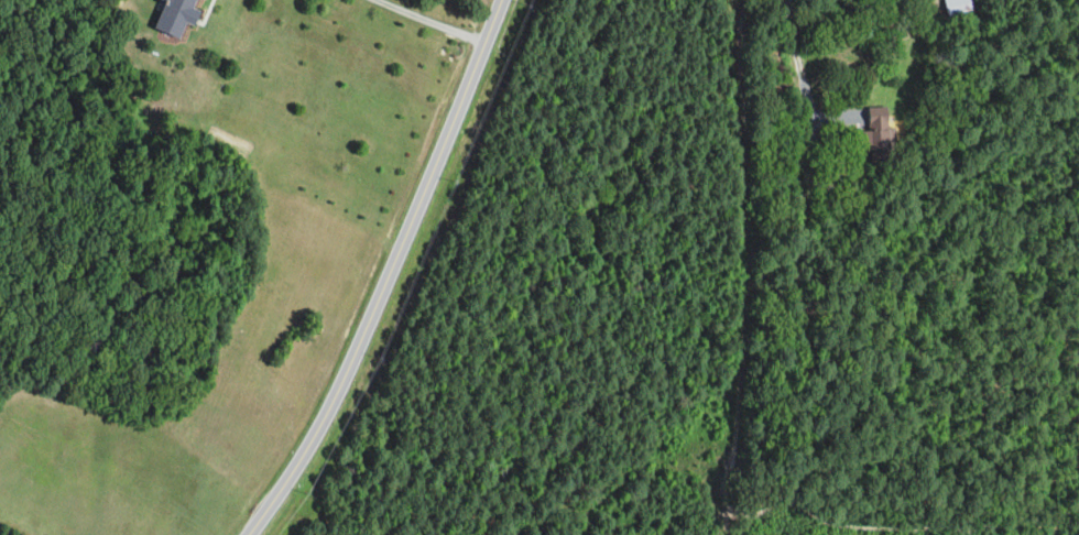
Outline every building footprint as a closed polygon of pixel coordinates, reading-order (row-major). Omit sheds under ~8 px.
[(198,0),(167,0),(156,29),(182,39),(187,21),(196,24),(200,11),(195,9),(198,0)] [(971,10),(969,0),(944,0),(947,14),(971,10)] [(861,130),(861,150),(891,150),(891,116),(870,116),(870,130),(861,130)]
